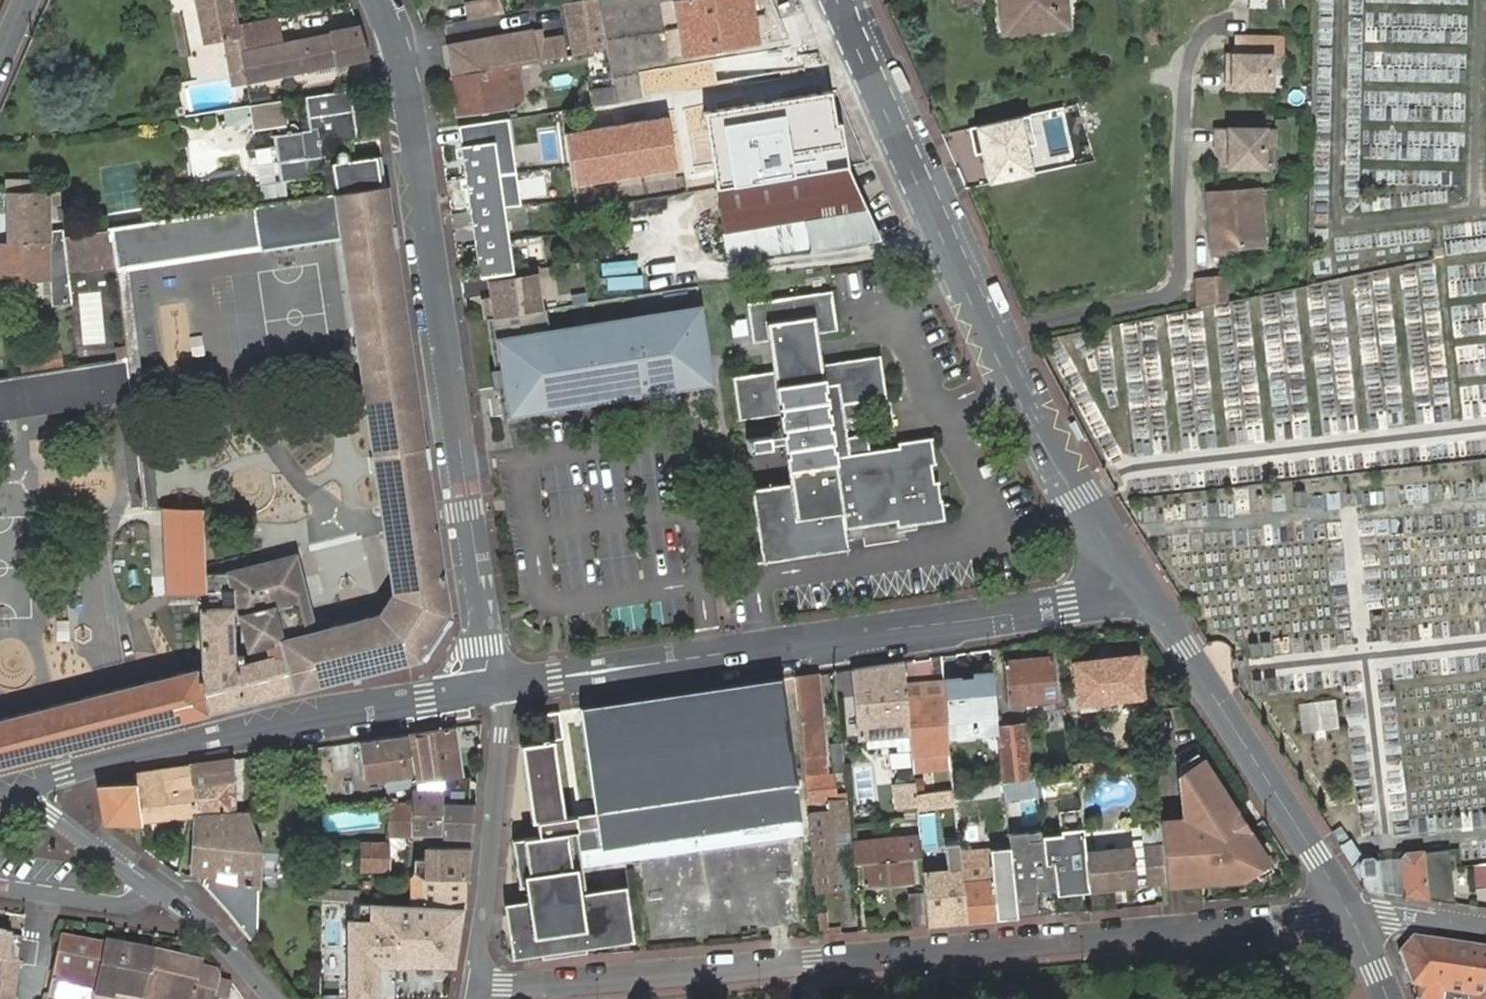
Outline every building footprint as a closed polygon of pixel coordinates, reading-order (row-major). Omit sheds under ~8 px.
[(238,40),(235,25),(230,0),(191,0),(201,47),(238,40)] [(468,19),(502,15),(500,0),(466,0),(468,19)] [(600,0),(586,0),(566,3),(569,21),(602,14),(600,0)] [(682,58),(762,44),(754,0),(671,0),(682,58)] [(1007,38),(1065,33),(1062,0),(1003,0),(1007,38)] [(537,62),(608,49),(602,14),(569,21),(573,48),(536,54),(537,62)] [(250,45),(239,47),(246,84),(318,70),(319,78),(337,75),(335,67),(334,62),(365,58),(355,30),(278,44),(274,19),(246,24),(250,45)] [(236,26),(238,40),(239,47),(250,45),(246,24),(236,26)] [(506,67),(537,62),(536,54),(531,31),(447,45),(452,76),(506,67)] [(1269,58),(1225,57),(1224,77),(1230,77),(1229,91),(1269,91),(1269,58)] [(506,67),(452,76),(458,116),(511,108),(506,67)] [(591,107),(617,103),(614,88),(590,92),(591,107)] [(320,171),(322,195),(333,193),(385,186),(380,158),(349,164),(347,143),(358,141),(350,90),(303,97),(307,131),(269,137),(276,182),(303,179),(303,173),(320,171)] [(828,90),(702,112),(715,189),(846,167),(838,122),(834,123),(828,90)] [(281,100),(243,106),(246,132),(285,126),(281,100)] [(555,115),(531,118),(533,132),(557,130),(555,115)] [(670,116),(564,133),(573,186),(678,168),(670,116)] [(1262,131),(1213,131),(1213,147),(1218,148),(1219,161),(1219,169),(1261,170),(1261,149),(1262,131)] [(1273,131),(1262,131),(1261,149),(1273,149),(1273,131)] [(463,147),(481,277),(510,273),(492,143),(463,147)] [(882,241),(849,166),(846,167),(715,189),(723,234),(806,221),(811,253),(882,241)] [(385,186),(333,193),(340,242),(393,593),(376,619),(317,632),(298,558),(226,575),(230,593),(206,595),(203,510),(161,509),(166,599),(194,597),(202,668),(196,670),(0,718),(0,767),(207,718),(419,661),(450,616),(385,186)] [(61,234),(57,190),(6,194),(11,247),(3,247),(0,249),(0,280),(48,275),(51,307),(68,306),(65,275),(61,234)] [(250,206),(108,227),(112,270),(126,360),(0,377),(0,419),(117,404),(142,401),(127,274),(340,242),(333,193),(322,195),(250,206)] [(1205,250),(1228,250),(1255,249),(1254,194),(1204,195),(1205,250)] [(727,263),(811,253),(806,221),(723,234),(727,263)] [(112,270),(108,227),(102,228),(70,233),(61,234),(65,275),(112,270)] [(1213,276),(1216,306),(1231,302),(1230,274),(1213,276)] [(1194,278),(1196,310),(1216,306),(1213,276),(1194,278)] [(483,300),(485,319),(531,312),(539,311),(535,278),(511,282),(489,284),(492,298),(483,300)] [(816,342),(837,339),(831,297),(744,309),(750,351),(766,349),(816,342)] [(545,310),(485,319),(501,419),(560,409),(712,389),(697,307),(548,329),(545,310)] [(816,342),(766,349),(771,380),(820,373),(816,342)] [(62,347),(20,355),(23,373),(66,365),(62,347)] [(820,373),(771,380),(726,386),(732,429),(777,423),(787,495),(750,499),(760,566),(849,553),(846,533),(897,525),(898,533),(944,526),(939,488),(932,489),(929,471),(937,469),(933,443),(897,448),(898,455),(868,460),(861,410),(888,407),(881,363),(820,373)] [(142,401),(117,404),(130,509),(145,509),(161,509),(142,401)] [(762,446),(736,449),(738,461),(764,458),(762,446)] [(1138,659),(1077,667),(1084,713),(1123,709),(1122,699),(1141,697),(1138,659)] [(1054,660),(1006,665),(1010,703),(1057,700),(1054,660)] [(905,663),(853,671),(861,741),(911,735),(908,698),(907,684),(905,663)] [(942,675),(943,680),(944,695),(948,730),(972,727),(982,734),(1000,732),(999,728),(993,671),(975,672),(975,678),(965,679),(965,673),(942,675)] [(818,676),(796,679),(805,776),(827,774),(818,676)] [(908,698),(911,735),(913,755),(914,765),(914,766),(914,770),(952,766),(951,762),(950,751),(949,741),(948,730),(944,695),(943,680),(907,684),(908,698)] [(782,681),(582,711),(591,776),(597,816),(591,817),(593,825),(539,829),(540,844),(514,848),(520,891),(525,892),(578,883),(572,835),(599,832),(602,851),(795,822),(801,822),(795,785),(798,784),(782,681)] [(1337,698),(1299,702),(1302,734),(1341,730),(1337,698)] [(563,714),(541,717),(545,749),(521,753),(525,778),(549,780),(563,778),(557,743),(566,742),(563,714)] [(1000,737),(1005,784),(1010,784),(1031,781),(1025,725),(999,728),(1000,732),(1000,737)] [(949,741),(1000,737),(1000,732),(982,734),(972,727),(948,730),(949,741)] [(457,729),(411,735),(419,785),(444,781),(444,792),(444,804),(470,806),(468,777),(464,777),(457,729)] [(396,771),(399,793),(412,789),(409,735),(360,742),(366,772),(375,771),(376,774),(396,771)] [(356,743),(327,747),(334,797),(364,793),(356,743)] [(1180,767),(1181,776),(1202,762),(1197,754),(1180,767)] [(185,767),(190,792),(233,786),(233,760),(185,767)] [(1186,822),(1161,824),(1163,846),(1164,857),(1167,887),(1241,880),(1254,871),(1268,861),(1202,762),(1181,776),(1186,822)] [(1096,763),(1076,765),(1077,775),(1077,778),(1097,776),(1096,763)] [(167,795),(190,792),(185,767),(162,770),(167,795)] [(143,823),(195,818),(190,792),(167,795),(162,770),(134,774),(136,783),(143,823)] [(827,774),(805,776),(808,807),(831,805),(827,774)] [(569,821),(563,778),(549,780),(525,778),(532,829),(539,829),(593,825),(591,817),(569,821)] [(1010,784),(1011,800),(1039,797),(1037,780),(1031,781),(1010,784)] [(1044,800),(1073,797),(1071,782),(1042,786),(1044,800)] [(107,824),(143,823),(136,783),(99,786),(107,824)] [(190,792),(195,818),(200,817),(233,816),(233,786),(190,792)] [(917,795),(916,786),(896,789),(898,808),(918,807),(917,795)] [(413,794),(412,805),(410,839),(444,840),(444,804),(444,792),(413,794)] [(918,807),(918,811),(936,810),(935,793),(917,795),(918,807)] [(444,804),(444,840),(473,841),(476,806),(470,806),(444,804)] [(808,807),(816,894),(838,891),(832,836),(850,835),(849,828),(848,808),(839,808),(839,804),(831,805),(808,807)] [(412,805),(390,806),(388,839),(400,839),(404,839),(410,839),(412,805)] [(1062,837),(1043,839),(1044,847),(1047,867),(1054,867),(1056,887),(1056,892),(1057,897),(1090,894),(1086,853),(1081,811),(1060,814),(1062,837)] [(206,880),(259,892),(261,854),(257,843),(247,815),(233,816),(200,817),(195,818),(195,838),(193,876),(206,880)] [(1043,832),(1010,836),(1010,846),(1018,920),(1039,917),(1037,894),(1056,892),(1056,887),(1054,867),(1047,867),(1044,847),(1043,839),(1043,832)] [(1367,882),(1386,872),(1377,854),(1367,860),(1354,837),(1345,842),(1367,882)] [(851,845),(853,866),(862,866),(865,888),(914,884),(912,861),(923,861),(921,838),(851,845)] [(400,839),(388,839),(388,844),(362,843),(360,872),(388,871),(388,857),(393,858),(404,842),(404,839),(400,839)] [(925,895),(928,928),(968,924),(963,871),(960,851),(959,842),(944,844),(948,872),(924,874),(925,895)] [(963,871),(968,924),(998,922),(994,882),(1013,880),(1010,846),(990,848),(960,851),(963,871)] [(1164,857),(1163,846),(1146,848),(1151,889),(1167,887),(1164,857)] [(1405,893),(1485,905),(1485,863),(1462,863),(1460,848),(1426,851),(1425,848),(1405,850),(1401,857),(1405,893)] [(417,860),(418,874),(466,880),(469,880),(472,851),(431,849),(428,861),(417,860)] [(1086,853),(1090,894),(1140,890),(1135,849),(1086,853)] [(1268,861),(1254,871),(1259,879),(1273,869),(1268,861)] [(418,874),(412,879),(414,907),(466,909),(469,909),(466,880),(418,874)] [(249,917),(259,892),(206,880),(206,901),(227,923),(231,920),(242,929),(249,917)] [(542,894),(579,890),(578,883),(525,892),(542,894)] [(574,909),(591,907),(589,895),(580,896),(579,890),(542,894),(525,892),(520,891),(522,906),(505,907),(515,959),(541,955),(539,933),(526,934),(524,918),(561,913),(562,925),(575,923),(574,909)] [(598,906),(603,945),(635,942),(628,890),(589,895),(591,907),(598,906)] [(910,896),(913,929),(928,928),(925,895),(910,896)] [(323,914),(344,914),(343,899),(323,900),(323,914)] [(359,904),(360,921),(353,922),(353,998),(383,998),(382,966),(398,966),(399,968),(456,968),(466,909),(414,907),(359,904)] [(593,921),(595,946),(603,945),(598,906),(591,907),(593,921)] [(542,961),(589,957),(588,948),(595,946),(593,921),(591,907),(574,909),(575,923),(562,925),(561,913),(524,918),(526,934),(539,933),(541,955),(542,961)] [(21,936),(0,932),(0,998),(11,998),(21,936)] [(96,991),(106,943),(61,934),(51,991),(95,998),(96,991)] [(1417,998),(1485,998),(1485,949),(1415,938),(1400,955),(1417,998)] [(153,953),(106,943),(96,991),(95,998),(142,998),(153,953)] [(231,984),(216,981),(217,974),(215,967),(204,965),(205,959),(154,947),(153,953),(142,998),(227,998),(231,984)]
